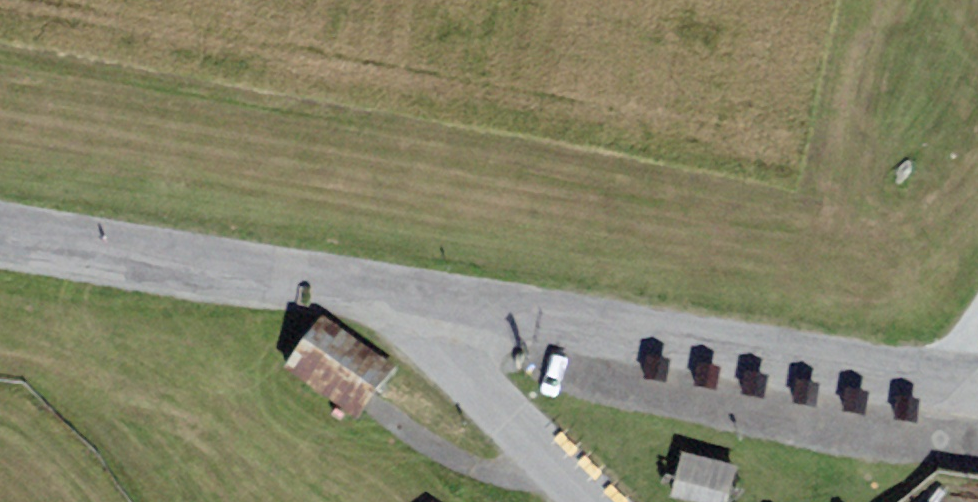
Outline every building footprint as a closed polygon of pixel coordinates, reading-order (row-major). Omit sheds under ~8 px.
[(393,365),(326,315),(288,366),(355,416),(393,365)] [(680,453),(678,494),(731,497),(733,456),(680,453)]
